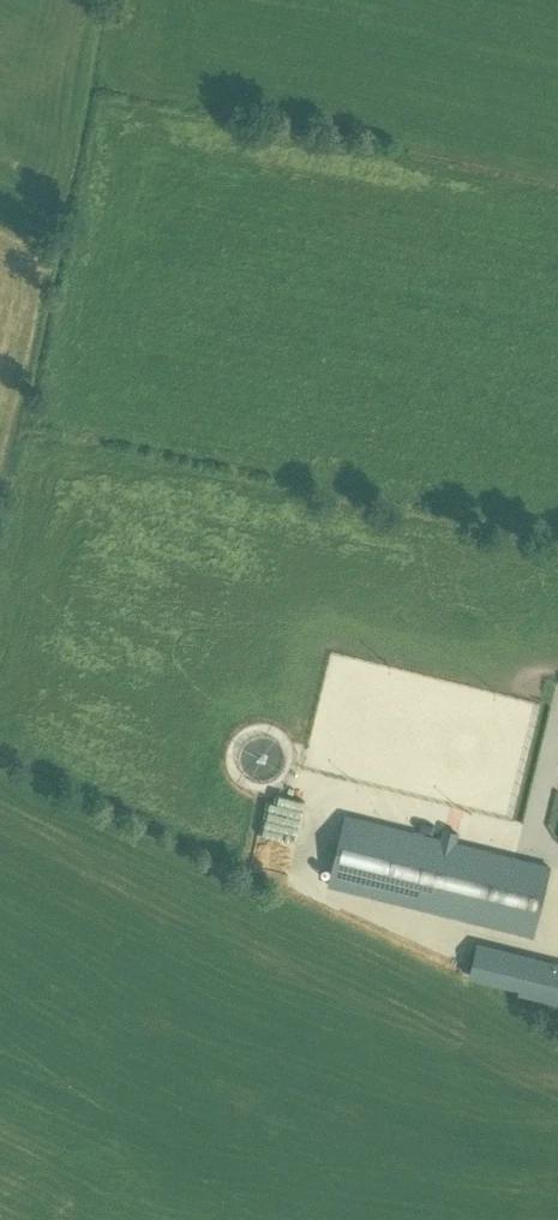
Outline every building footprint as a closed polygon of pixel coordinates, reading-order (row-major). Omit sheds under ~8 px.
[(550,867),(455,843),(458,833),(444,829),(442,840),(346,816),(329,885),(533,936),(550,867)] [(441,936),(440,970),(517,972),(518,937),(441,936)] [(557,987),(557,966),(528,958),(520,992),(555,1000),(557,987)]
